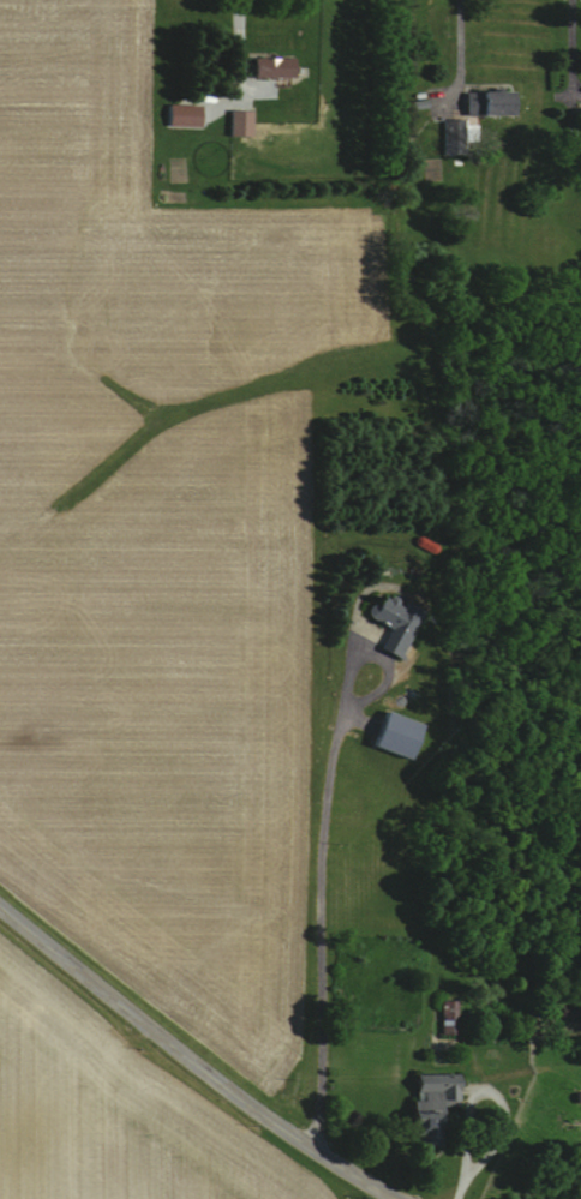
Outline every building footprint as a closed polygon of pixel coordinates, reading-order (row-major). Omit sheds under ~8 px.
[(291,77),(290,58),(250,59),(251,78),(291,77)] [(462,117),(506,116),(506,92),(461,93),(462,117)] [(197,106),(165,105),(164,128),(196,128),(197,106)] [(226,136),(248,137),(249,111),(227,110),(226,136)] [(440,155),(461,156),(462,120),(441,120),(440,155)] [(419,611),(399,602),(380,593),(373,606),(367,603),(362,615),(386,627),(375,649),(396,659),(419,611)] [(367,744),(404,759),(418,724),(381,709),(367,744)] [(438,1036),(454,1037),(455,1001),(439,1000),(438,1036)] [(556,1017),(578,1016),(578,1006),(555,1007),(556,1017)] [(453,1073),(409,1074),(410,1095),(406,1095),(407,1138),(429,1138),(428,1105),(453,1105),(453,1073)]
